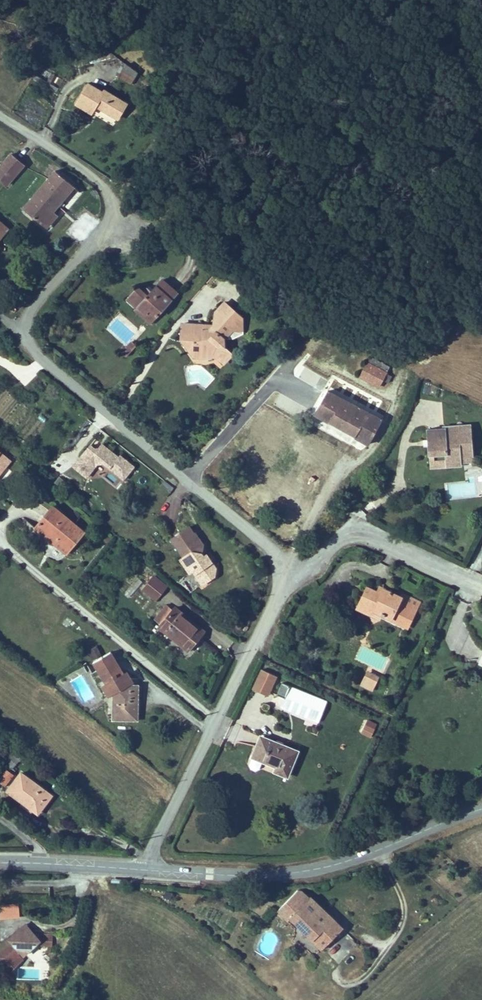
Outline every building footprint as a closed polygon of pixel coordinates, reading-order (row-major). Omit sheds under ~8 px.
[(131,85),(139,74),(126,64),(117,75),(131,85)] [(25,165),(9,153),(0,165),(0,183),(7,188),(25,165)] [(21,208),(41,224),(52,211),(63,198),(73,186),(53,169),(21,208)] [(52,211),(41,224),(47,230),(58,216),(52,211)] [(9,229),(0,221),(0,240),(2,238),(9,229)] [(171,304),(154,291),(144,304),(141,308),(137,305),(130,299),(120,312),(130,321),(132,319),(139,324),(142,320),(152,328),(171,304)] [(237,327),(217,311),(208,322),(214,326),(208,334),(203,341),(196,341),(196,334),(176,334),(175,351),(188,351),(188,368),(200,368),(207,364),(214,365),(219,369),(226,358),(220,354),(216,347),(225,337),(230,337),(230,332),(236,332),(237,327)] [(132,319),(130,321),(128,323),(145,337),(152,328),(142,320),(139,324),(132,319)] [(188,351),(175,351),(188,368),(188,351)] [(126,361),(129,356),(125,352),(121,357),(126,361)] [(120,368),(126,361),(121,357),(119,359),(117,357),(113,362),(120,368)] [(226,358),(219,369),(222,372),(230,361),(226,358)] [(364,374),(356,389),(377,399),(379,396),(386,399),(391,389),(384,386),(387,378),(372,370),(369,376),(364,374)] [(367,455),(379,433),(373,429),(346,414),(328,405),(316,426),(352,446),(367,455)] [(346,414),(373,429),(377,423),(350,408),(346,414)] [(464,465),(461,432),(435,435),(435,436),(417,438),(420,466),(425,466),(425,473),(439,472),(439,469),(451,468),(451,466),(464,465)] [(98,449),(91,444),(72,468),(89,481),(95,472),(101,477),(107,470),(124,483),(135,468),(103,442),(98,449)] [(465,473),(464,465),(451,466),(451,468),(439,469),(439,472),(425,473),(425,466),(420,466),(421,479),(433,478),(453,476),(452,474),(465,473)] [(172,507),(176,502),(167,494),(163,500),(172,507)] [(82,543),(50,517),(31,541),(42,550),(47,543),(68,560),(82,543)] [(174,552),(186,569),(181,571),(191,585),(194,583),(204,597),(216,588),(218,581),(210,569),(207,571),(203,566),(206,555),(200,546),(197,548),(191,539),(174,552)] [(63,567),(68,560),(47,543),(42,550),(63,567)] [(380,615),(390,619),(389,622),(408,631),(421,602),(401,594),(400,596),(384,590),(382,595),(376,592),(366,588),(361,599),(367,601),(362,612),(372,617),(374,612),(380,615)] [(166,600),(153,590),(143,603),(156,613),(166,600)] [(356,610),(362,612),(367,601),(361,599),(356,610)] [(202,643),(173,619),(170,623),(163,618),(153,631),(160,636),(156,640),(185,663),(194,652),(202,643)] [(84,653),(89,662),(101,655),(96,646),(84,653)] [(122,688),(111,666),(95,674),(106,698),(102,700),(106,707),(116,710),(115,738),(140,738),(140,734),(140,702),(136,702),(130,702),(122,688)] [(268,697),(276,677),(260,671),(252,691),(268,697)] [(380,677),(367,671),(360,687),(372,693),(380,677)] [(284,698),(289,685),(281,682),(276,695),(284,698)] [(122,688),(130,702),(136,702),(127,686),(122,688)] [(319,725),(328,701),(290,687),(285,700),(276,696),(272,707),(319,725)] [(377,725),(367,721),(361,734),(371,738),(377,725)] [(298,753),(259,737),(256,745),(251,759),(276,769),(275,772),(288,778),(298,753)] [(1,784),(7,789),(16,777),(9,772),(1,784)] [(53,796),(20,772),(16,777),(7,789),(4,793),(34,815),(43,803),(46,805),(53,796)] [(43,803),(34,815),(37,818),(46,805),(43,803)] [(322,952),(344,929),(311,897),(309,899),(299,889),(291,897),(275,914),(286,924),(290,920),(322,952)] [(20,916),(19,903),(2,904),(3,918),(20,916)] [(37,937),(37,923),(16,924),(17,938),(37,937)] [(68,966),(69,956),(63,956),(51,954),(46,948),(39,947),(30,954),(30,959),(29,960),(12,973),(13,974),(9,977),(12,981),(16,978),(24,989),(38,978),(34,973),(37,970),(39,969),(46,971),(53,965),(68,966)]
